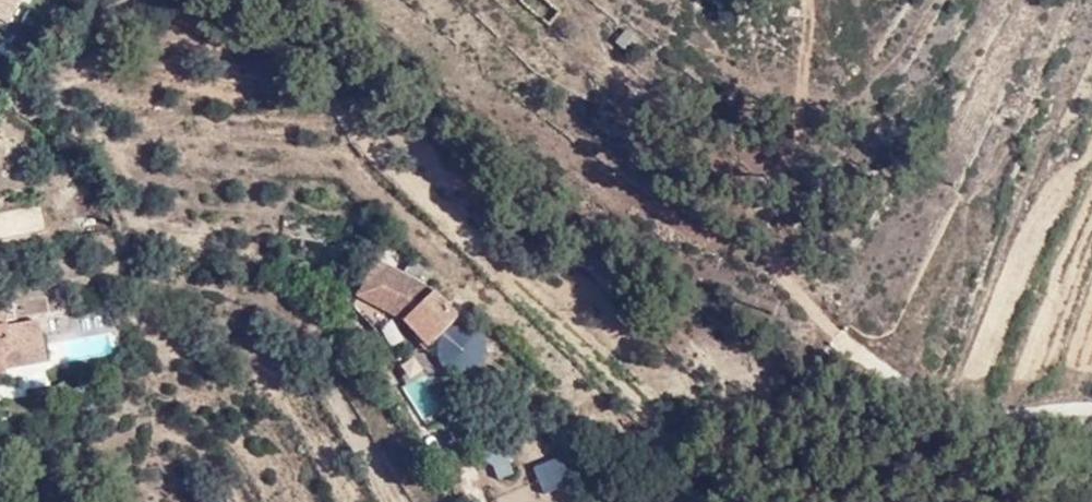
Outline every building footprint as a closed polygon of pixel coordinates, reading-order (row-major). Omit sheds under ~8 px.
[(11,27),(25,0),(0,0),(0,22),(11,27)] [(568,23),(580,5),(572,0),(539,0),(537,2),(568,23)] [(464,336),(466,335),(469,333),(473,333),(477,332),(481,332),(485,333),(486,332),(475,322),(485,311),(469,296),(460,306),(447,294),(391,264),(373,299),(422,325),(433,335),(427,343),(442,355),(447,350),(454,354),(454,352),(455,347),(457,342),(460,339),(464,336)] [(45,319),(9,325),(7,312),(0,313),(0,377),(16,375),(14,364),(51,358),(45,319)] [(501,351),(499,346),(497,343),(495,339),(492,336),(488,334),(485,333),(481,332),(477,332),(473,333),(469,333),(466,335),(464,336),(460,339),(457,342),(455,347),(454,352),(454,354),(453,357),(454,361),(455,365),(457,369),(460,373),(464,376),(468,379),(472,380),(477,380),(482,380),(487,379),(489,378),(493,375),(496,372),(499,369),(500,364),(501,359),(501,355),(501,351)] [(560,456),(531,467),(541,494),(570,483),(560,456)]
